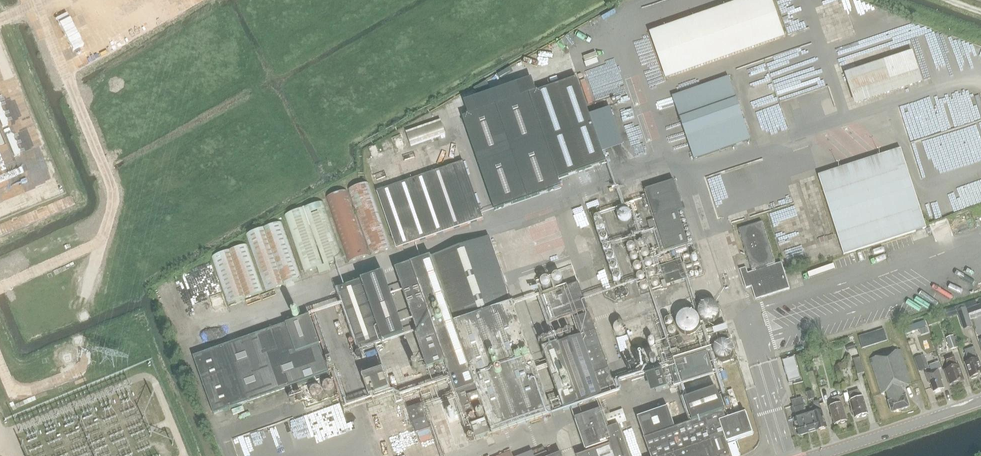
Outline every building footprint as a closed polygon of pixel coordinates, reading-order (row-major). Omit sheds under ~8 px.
[(659,76),(782,38),(770,0),(739,0),(644,29),(659,76)] [(911,51),(842,69),(850,102),(919,83),(911,51)] [(504,71),(488,75),(491,87),(507,83),(504,71)] [(728,77),(687,91),(672,97),(694,160),(750,140),(728,77)] [(605,163),(577,79),(463,118),(494,211),(561,189),(558,179),(605,163)] [(446,136),(441,121),(407,131),(412,147),(446,136)] [(844,256),(927,229),(901,149),(818,176),(844,256)] [(415,243),(483,219),(464,162),(378,192),(397,249),(415,243)] [(674,181),(645,190),(665,252),(688,245),(677,212),(683,210),(674,181)] [(372,256),(392,249),(369,184),(349,190),(372,256)] [(349,263),(370,256),(347,191),(327,197),(349,263)] [(284,215),(303,273),(344,260),(325,202),(284,215)] [(632,218),(632,217),(632,216),(631,215),(631,214),(630,213),(629,212),(628,212),(627,211),(626,211),(625,211),(624,211),(623,211),(622,212),(621,212),(620,213),(619,214),(619,215),(618,216),(618,217),(618,218),(618,219),(618,220),(619,221),(619,222),(620,223),(621,224),(622,224),(623,225),(624,225),(625,225),(626,225),(627,225),(628,225),(629,224),(630,223),(631,222),(631,221),(632,220),(632,219),(632,218)] [(767,267),(766,266),(775,264),(762,222),(739,230),(752,271),(756,270),(756,271),(747,273),(746,268),(739,270),(746,289),(751,287),(755,300),(790,289),(781,263),(767,267)] [(247,236),(266,292),(302,279),(282,223),(247,236)] [(417,263),(396,270),(425,362),(428,370),(445,363),(455,392),(464,418),(484,411),(489,423),(493,435),(551,415),(513,304),(490,237),(417,263)] [(229,304),(264,293),(248,245),(213,258),(229,304)] [(686,280),(680,261),(660,267),(665,286),(686,280)] [(375,346),(405,336),(384,275),(338,290),(360,351),(361,351),(364,360),(378,356),(375,346)] [(549,324),(587,310),(578,284),(540,297),(549,324)] [(720,314),(720,313),(720,312),(719,310),(719,309),(718,308),(718,307),(717,306),(716,305),(715,304),(714,303),(713,303),(711,302),(710,302),(709,302),(707,302),(706,302),(705,303),(704,303),(703,304),(702,305),(701,306),(700,307),(699,308),(699,309),(698,310),(698,312),(698,313),(698,314),(698,316),(699,317),(699,318),(700,319),(701,320),(702,321),(703,322),(704,323),(705,323),(706,323),(707,324),(709,324),(710,324),(711,323),(713,323),(714,323),(715,322),(716,321),(717,320),(718,319),(718,318),(719,317),(719,316),(720,314)] [(965,305),(956,308),(963,330),(972,327),(965,305)] [(699,325),(700,324),(699,323),(699,321),(699,320),(698,319),(698,317),(697,316),(696,315),(695,314),(694,314),(692,313),(691,313),(690,312),(688,312),(687,312),(686,312),(684,313),(683,313),(682,314),(681,314),(680,315),(679,316),(678,317),(677,319),(677,320),(676,321),(676,323),(676,324),(676,325),(676,327),(677,328),(677,329),(678,330),(679,331),(679,332),(680,333),(682,334),(683,335),(684,335),(685,335),(686,336),(688,336),(689,336),(690,335),(692,335),(693,335),(694,334),(695,333),(696,332),(697,331),(698,330),(698,329),(699,328),(699,327),(699,325)] [(580,337),(542,350),(564,411),(616,392),(589,314),(574,319),(580,337)] [(194,358),(214,415),(330,374),(310,316),(194,358)] [(928,326),(940,322),(938,317),(926,321),(928,326)] [(929,333),(924,321),(903,328),(905,335),(919,330),(921,336),(929,333)] [(709,334),(723,331),(721,325),(708,328),(709,334)] [(862,349),(887,341),(883,329),(859,337),(862,349)] [(946,338),(950,350),(957,348),(953,336),(946,338)] [(713,350),(713,351),(713,353),(714,354),(714,355),(715,356),(715,357),(716,358),(717,359),(718,360),(719,360),(720,361),(721,361),(723,361),(724,361),(725,361),(726,361),(727,360),(728,360),(729,359),(730,358),(731,357),(732,356),(732,355),(733,354),(733,353),(733,351),(733,350),(733,349),(732,348),(732,347),(731,346),(730,345),(729,344),(728,343),(727,343),(726,342),(725,342),(724,342),(723,342),(721,342),(720,342),(719,343),(718,343),(717,344),(716,345),(715,346),(715,347),(714,348),(714,349),(713,350)] [(980,375),(980,366),(978,358),(977,358),(973,347),(964,351),(968,361),(964,363),(969,379),(971,379),(971,380),(977,378),(977,377),(980,375)] [(891,414),(910,408),(906,395),(904,396),(902,387),(911,384),(901,349),(869,359),(880,394),(886,392),(889,401),(887,401),(891,414)] [(818,351),(810,353),(813,365),(820,363),(819,358),(820,358),(818,351)] [(675,387),(713,374),(706,352),(668,365),(675,387)] [(808,352),(801,354),(805,367),(812,365),(808,352)] [(949,386),(965,381),(959,364),(957,365),(953,355),(944,358),(948,368),(943,370),(949,386)] [(857,375),(864,373),(860,358),(853,360),(857,375)] [(933,393),(944,389),(941,381),(942,381),(938,370),(941,369),(939,362),(929,366),(931,371),(925,373),(929,385),(930,385),(933,393)] [(370,397),(390,391),(383,371),(363,378),(370,397)] [(667,388),(662,372),(646,376),(651,393),(667,388)] [(638,420),(650,455),(731,455),(727,443),(753,435),(745,414),(726,420),(715,390),(684,400),(692,422),(678,427),(671,408),(638,420)] [(854,419),(869,415),(863,397),(861,398),(859,390),(849,393),(851,401),(849,402),(854,419)] [(809,401),(815,399),(812,391),(806,393),(809,401)] [(811,413),(807,414),(807,415),(801,397),(791,401),(796,418),(793,419),(798,437),(827,428),(822,410),(821,410),(818,401),(809,404),(811,413)] [(834,426),(847,422),(842,403),(841,403),(839,397),(833,399),(832,399),(834,406),(828,407),(834,426)] [(416,434),(431,430),(422,404),(407,409),(416,434)] [(622,410),(605,416),(609,427),(626,421),(622,410)] [(618,426),(608,430),(602,413),(577,421),(588,453),(581,455),(629,455),(618,426)] [(495,441),(493,435),(489,423),(474,429),(480,446),(495,441)]
